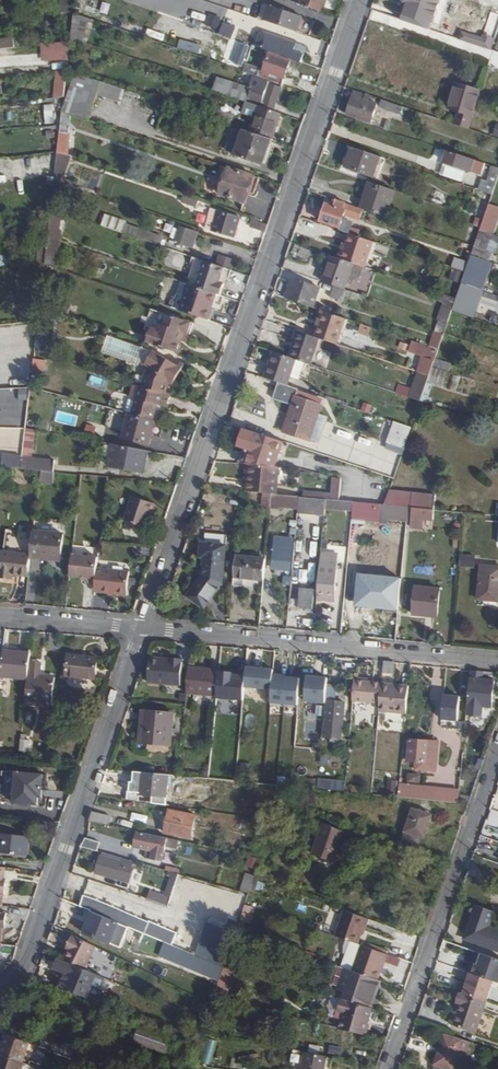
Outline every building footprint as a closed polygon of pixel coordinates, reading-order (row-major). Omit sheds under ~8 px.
[(60,13),(69,12),(68,0),(58,0),(60,13)] [(299,4),(320,11),(324,0),(300,0),(299,4)] [(424,1),(418,19),(440,26),(448,0),(422,0),(424,1)] [(106,14),(109,3),(101,1),(98,11),(106,14)] [(296,32),(302,17),(268,5),(263,21),(296,32)] [(185,15),(201,20),(204,13),(187,8),(185,15)] [(74,14),(70,42),(86,48),(94,21),(74,14)] [(216,29),(219,17),(208,14),(204,26),(216,29)] [(56,19),(44,20),(45,33),(57,32),(56,19)] [(236,29),(222,24),(219,35),(232,39),(236,29)] [(193,26),(190,33),(210,40),(213,33),(193,26)] [(301,63),(304,63),(307,55),(306,52),(305,49),(304,47),(303,46),(301,44),(288,40),(268,33),(266,32),(264,33),(260,34),(258,36),(255,47),(262,50),(268,34),(296,44),(294,51),(304,55),(301,63)] [(301,63),(304,55),(294,51),(296,44),(268,34),(262,50),(301,63)] [(221,37),(218,53),(238,57),(241,41),(221,37)] [(12,47),(12,38),(0,38),(0,48),(12,47)] [(197,54),(199,45),(178,38),(176,47),(197,54)] [(38,44),(41,62),(67,59),(65,40),(38,44)] [(16,62),(34,59),(33,53),(15,56),(16,62)] [(243,72),(253,75),(269,81),(282,85),(291,61),(273,54),(269,53),(263,69),(246,63),(243,72)] [(67,70),(59,71),(57,88),(65,89),(67,70)] [(67,99),(92,107),(101,81),(75,73),(67,99)] [(269,81),(253,75),(249,88),(217,77),(212,90),(247,102),(248,99),(261,103),(260,107),(273,111),(282,88),(268,83),(269,81)] [(14,92),(13,77),(0,78),(0,93),(14,92)] [(456,84),(449,109),(459,111),(455,124),(469,129),(480,91),(456,84)] [(354,91),(346,115),(371,123),(378,104),(369,101),(371,96),(354,91)] [(62,111),(71,114),(88,120),(92,107),(67,99),(62,111)] [(383,109),(400,115),(403,107),(385,101),(383,109)] [(273,111),(260,107),(258,106),(249,132),(272,140),(273,140),(281,114),(273,111)] [(228,124),(232,115),(220,110),(216,119),(228,124)] [(58,154),(68,157),(71,126),(69,126),(71,114),(62,111),(58,154)] [(38,121),(38,128),(60,125),(61,117),(57,117),(57,119),(53,119),(38,121)] [(27,130),(28,137),(39,136),(38,129),(27,130)] [(272,140),(249,132),(242,129),(233,155),(263,165),(272,140)] [(351,147),(344,168),(379,180),(386,159),(351,147)] [(442,161),(472,171),(476,161),(446,150),(442,161)] [(71,158),(68,157),(58,154),(55,181),(62,183),(71,158)] [(36,156),(37,163),(54,161),(53,155),(36,156)] [(5,159),(7,174),(32,170),(30,156),(5,159)] [(442,161),(439,172),(468,182),(472,171),(442,161)] [(228,166),(227,167),(259,178),(260,176),(255,175),(228,166)] [(478,190),(492,195),(497,177),(497,168),(492,166),(486,181),(482,179),(478,190)] [(259,178),(227,167),(218,196),(244,204),(249,190),(255,192),(259,178)] [(46,184),(53,185),(54,177),(47,176),(46,184)] [(361,208),(364,209),(386,217),(395,191),(371,183),(361,208)] [(475,218),(483,221),(492,195),(478,190),(475,189),(472,197),(482,200),(475,218)] [(431,201),(442,206),(447,196),(437,190),(431,201)] [(59,191),(56,199),(65,203),(68,195),(59,191)] [(196,208),(198,201),(183,196),(181,202),(196,208)] [(360,221),(364,209),(361,208),(336,200),(334,206),(326,203),(320,222),(338,228),(342,215),(345,216),(360,221)] [(485,215),(494,219),(497,209),(497,207),(489,204),(485,215)] [(63,213),(51,209),(48,237),(61,241),(62,231),(61,231),(63,213)] [(215,210),(208,230),(234,238),(240,218),(215,210)] [(203,229),(208,230),(213,215),(205,212),(201,225),(203,229)] [(136,238),(154,244),(160,246),(163,236),(126,224),(126,221),(105,214),(101,226),(123,234),(135,238),(136,238)] [(480,228),(483,221),(475,218),(473,225),(480,228)] [(344,219),(341,228),(341,230),(349,233),(350,234),(354,222),(344,219)] [(252,220),(249,227),(265,232),(268,225),(264,224),(252,220)] [(180,227),(175,243),(193,249),(198,233),(180,227)] [(471,256),(486,261),(489,262),(492,253),(495,254),(497,245),(497,236),(480,230),(471,256)] [(350,234),(349,233),(345,244),(340,259),(354,264),(364,267),(366,268),(374,242),(350,234)] [(133,244),(135,238),(123,234),(121,240),(133,244)] [(474,246),(477,239),(467,236),(465,243),(474,246)] [(152,248),(154,244),(136,238),(133,245),(144,249),(146,246),(152,248)] [(48,240),(40,239),(37,264),(45,265),(48,240)] [(342,243),(337,258),(340,259),(345,244),(342,243)] [(219,255),(216,263),(231,268),(234,259),(219,255)] [(340,259),(337,258),(330,256),(322,282),(333,286),(345,290),(348,282),(354,264),(340,259)] [(486,261),(471,256),(467,267),(482,272),(486,261)] [(469,263),(453,257),(450,267),(465,273),(469,263)] [(187,284),(220,295),(229,270),(196,258),(187,284)] [(361,276),(364,267),(354,264),(348,282),(352,284),(354,280),(361,276)] [(103,277),(105,267),(97,265),(95,276),(103,277)] [(301,281),(292,277),(285,298),(314,308),(320,288),(301,281)] [(175,295),(171,308),(205,319),(211,302),(215,303),(220,305),(223,296),(220,295),(187,284),(182,282),(178,296),(175,295)] [(461,285),(453,283),(449,294),(457,297),(461,285)] [(480,290),(462,283),(456,298),(456,300),(452,311),(470,317),(480,290)] [(345,290),(333,286),(330,297),(345,302),(346,298),(358,302),(360,295),(345,290)] [(437,321),(438,321),(447,324),(448,322),(456,300),(440,294),(438,301),(443,303),(437,321)] [(170,307),(172,303),(159,299),(157,303),(170,307)] [(54,300),(50,310),(63,314),(67,304),(54,300)] [(209,320),(215,303),(211,302),(205,319),(209,320)] [(187,335),(192,322),(151,309),(144,330),(150,332),(147,343),(178,354),(185,334),(187,335)] [(321,310),(312,336),(320,339),(337,345),(346,319),(321,310)] [(447,324),(438,321),(429,347),(438,350),(444,333),(447,324)] [(448,322),(447,324),(444,333),(454,336),(458,325),(448,322)] [(320,339),(312,336),(294,330),(291,339),(294,340),(288,357),(292,358),(293,359),(296,360),(311,365),(320,339)] [(134,364),(140,348),(105,335),(99,351),(134,364)] [(438,350),(429,347),(412,341),(408,352),(422,357),(417,371),(430,376),(433,367),(435,361),(436,357),(438,350)] [(144,355),(149,358),(153,351),(147,350),(144,355)] [(153,351),(149,358),(144,365),(148,368),(144,374),(142,386),(141,387),(164,393),(167,394),(169,385),(172,386),(184,365),(180,363),(179,365),(153,351)] [(292,358),(288,357),(273,352),(264,378),(278,383),(286,385),(288,386),(296,360),(293,359),(292,358)] [(433,367),(448,371),(449,372),(452,363),(436,357),(435,361),(433,367)] [(427,382),(433,384),(443,387),(448,371),(433,367),(430,376),(427,382)] [(430,376),(417,371),(408,398),(420,402),(421,402),(427,382),(430,376)] [(429,397),(433,384),(427,382),(421,402),(428,403),(431,404),(433,399),(429,397)] [(288,386),(286,385),(278,383),(273,399),(292,405),(283,432),(310,441),(322,405),(296,397),(299,389),(288,386)] [(139,386),(131,415),(153,421),(157,408),(154,408),(155,405),(157,406),(160,407),(164,393),(141,387),(139,386)] [(19,403),(29,404),(31,387),(20,388),(19,403)] [(368,413),(372,405),(363,402),(360,410),(368,413)] [(153,421),(131,415),(128,414),(122,438),(149,445),(156,421),(153,421)] [(394,422),(386,443),(404,449),(411,427),(394,422)] [(53,473),(55,461),(30,459),(33,430),(26,429),(23,453),(22,458),(21,469),(40,472),(53,473)] [(333,429),(331,435),(343,438),(345,432),(333,429)] [(147,451),(111,445),(107,464),(143,471),(147,451)] [(14,452),(12,469),(21,470),(21,469),(22,458),(23,453),(14,452)] [(362,462),(364,456),(350,452),(349,458),(362,462)] [(249,464),(247,482),(247,491),(263,493),(272,493),(277,494),(280,467),(249,464)] [(53,473),(40,472),(39,482),(53,484),(54,473),(53,473)] [(334,500),(335,493),(304,491),(303,497),(326,499),(334,500)] [(272,493),(263,493),(261,507),(270,508),(271,502),(272,493)] [(277,494),(272,493),(271,502),(298,504),(299,496),(277,494)] [(388,494),(385,505),(408,507),(427,509),(428,498),(388,494)] [(124,520),(130,523),(145,528),(149,516),(153,503),(132,496),(124,520)] [(298,505),(325,508),(326,499),(303,497),(299,496),(298,504),(298,505)] [(352,511),(353,502),(334,500),(326,499),(325,508),(325,509),(352,511)] [(364,503),(353,502),(352,511),(351,520),(379,523),(380,504),(364,503)] [(381,504),(379,523),(388,524),(389,520),(407,522),(408,512),(408,507),(385,505),(381,504)] [(411,508),(410,516),(409,528),(421,529),(422,517),(435,518),(435,510),(411,508)] [(31,555),(31,558),(60,561),(63,534),(33,531),(31,555)] [(275,538),(271,568),(291,570),(292,567),(292,566),(295,539),(275,538)] [(392,549),(393,542),(377,540),(374,576),(396,578),(399,549),(392,549)] [(204,609),(223,583),(227,545),(201,543),(200,558),(204,558),(202,576),(187,596),(204,609)] [(73,545),(72,555),(98,558),(99,548),(73,545)] [(27,554),(2,551),(0,566),(0,578),(12,579),(13,573),(26,575),(27,554)] [(338,553),(321,552),(317,601),(335,602),(338,553)] [(472,567),(473,555),(460,554),(458,566),(472,567)] [(95,583),(97,568),(98,558),(72,555),(70,576),(87,577),(86,580),(86,582),(95,583)] [(236,556),(234,583),(233,586),(244,587),(244,579),(264,581),(266,558),(236,556)] [(315,580),(316,562),(302,562),(301,579),(315,580)] [(481,567),(477,599),(497,602),(497,569),(481,567)] [(102,590),(102,592),(109,593),(122,595),(123,589),(123,586),(125,572),(97,568),(95,583),(94,589),(102,590)] [(415,587),(412,615),(438,618),(441,589),(415,587)] [(317,590),(299,588),(298,609),(313,610),(314,597),(317,597),(317,590)] [(60,634),(50,633),(48,651),(58,652),(60,634)] [(11,677),(16,650),(4,648),(3,650),(1,676),(11,677)] [(27,680),(29,662),(30,653),(16,650),(11,677),(27,680)] [(68,654),(66,677),(95,680),(97,657),(68,654)] [(180,686),(183,659),(169,658),(169,661),(159,660),(158,657),(152,657),(150,659),(147,682),(180,686)] [(42,663),(29,662),(27,680),(25,704),(52,706),(55,676),(41,675),(41,674),(42,663)] [(384,662),(383,672),(393,673),(394,663),(384,662)] [(359,666),(356,666),(355,680),(375,682),(375,679),(358,678),(359,666)] [(287,688),(286,719),(296,719),(299,689),(297,689),(297,667),(276,667),(276,678),(275,677),(275,685),(280,685),(280,688),(287,688)] [(189,668),(187,679),(186,693),(216,696),(219,670),(189,668)] [(483,671),(470,670),(466,715),(482,716),(483,707),(492,708),(494,681),(482,680),(483,671)] [(301,702),(324,703),(324,699),(333,700),(334,685),(326,685),(326,676),(302,675),(301,702)] [(380,704),(382,683),(375,682),(355,680),(353,702),(380,704)] [(392,684),(382,683),(380,704),(379,712),(406,714),(408,688),(392,686),(392,684)] [(438,720),(458,721),(459,695),(439,694),(438,720)] [(330,739),(339,739),(341,740),(346,702),(327,701),(322,738),(330,739)] [(141,711),(138,743),(171,746),(174,714),(141,711)] [(20,751),(27,752),(28,752),(29,740),(21,739),(20,751)] [(409,740),(407,762),(414,763),(414,770),(435,771),(437,743),(437,742),(409,740)] [(468,744),(466,756),(481,759),(484,747),(468,744)] [(47,752),(45,763),(55,764),(57,752),(47,752)] [(300,769),(299,776),(299,777),(318,779),(320,754),(309,753),(307,770),(300,769)] [(41,775),(15,772),(12,803),(38,805),(41,775)] [(141,772),(138,795),(167,797),(169,775),(141,772)] [(420,783),(419,775),(408,775),(408,783),(420,783)] [(317,788),(318,779),(299,777),(299,776),(292,776),(291,786),(317,788)] [(319,779),(319,790),(343,791),(343,780),(319,779)] [(399,784),(398,797),(458,803),(459,790),(399,784)] [(270,788),(268,797),(279,799),(281,790),(270,788)] [(413,808),(402,840),(420,846),(422,838),(424,839),(432,814),(413,808)] [(170,810),(168,817),(163,816),(162,822),(167,823),(165,832),(191,838),(195,815),(170,810)] [(93,812),(89,821),(109,825),(111,816),(93,812)] [(323,824),(317,841),(339,849),(345,832),(323,824)] [(136,832),(133,848),(152,852),(150,859),(163,862),(167,838),(136,832)] [(26,856),(28,837),(0,833),(0,853),(26,856)] [(264,834),(257,833),(254,841),(261,843),(264,834)] [(85,839),(81,847),(93,850),(96,842),(85,839)] [(339,849),(317,841),(312,854),(334,862),(339,849)] [(101,852),(100,856),(122,861),(123,858),(101,852)] [(248,855),(244,866),(253,869),(257,859),(248,855)] [(122,861),(100,856),(95,874),(130,883),(134,867),(133,867),(134,862),(123,858),(122,861)] [(174,873),(166,896),(171,898),(175,886),(179,874),(174,873)] [(255,876),(246,873),(239,891),(240,891),(249,894),(255,876)] [(175,886),(171,898),(168,907),(175,909),(182,888),(175,886)] [(87,890),(84,895),(101,902),(103,896),(87,890)] [(171,898),(166,896),(149,890),(146,899),(168,907),(171,898)] [(80,907),(92,912),(118,923),(164,942),(172,946),(176,935),(84,896),(80,907)] [(488,927),(492,910),(470,905),(461,943),(497,953),(497,929),(488,927)] [(344,910),(335,936),(358,945),(363,932),(365,933),(369,919),(344,910)] [(118,923),(92,912),(83,934),(109,944),(118,923)] [(195,955),(216,964),(223,967),(225,963),(239,922),(229,918),(225,928),(207,922),(195,955)] [(73,935),(65,949),(67,951),(63,958),(85,969),(96,947),(73,935)] [(223,967),(216,964),(172,946),(164,942),(159,956),(219,980),(223,967)] [(352,971),(379,980),(388,954),(364,946),(361,945),(352,971)] [(470,973),(494,981),(497,983),(497,960),(479,953),(476,963),(474,963),(470,973)] [(55,969),(59,971),(63,972),(61,977),(57,987),(87,998),(91,987),(99,991),(105,978),(60,959),(55,969)] [(213,996),(220,998),(226,1000),(236,967),(225,963),(224,967),(219,980),(213,996)] [(345,993),(343,999),(372,1008),(380,981),(379,980),(352,971),(345,968),(337,990),(345,993)] [(466,985),(463,994),(486,1002),(494,981),(470,973),(467,972),(463,984),(466,985)] [(460,993),(456,1004),(462,1006),(459,1013),(454,1011),(449,1024),(476,1033),(487,1002),(460,993)] [(372,1008),(343,999),(342,999),(338,1012),(342,1013),(338,1028),(366,1036),(373,1009),(372,1008)] [(139,1027),(134,1042),(165,1053),(170,1038),(139,1027)] [(435,1065),(447,1068),(453,1068),(459,1050),(467,1052),(470,1042),(444,1034),(434,1065),(435,1065)] [(0,1051),(0,1055),(23,1063),(30,1043),(5,1035),(0,1051)] [(210,1065),(216,1041),(205,1038),(198,1062),(210,1065)] [(292,1051),(290,1063),(299,1064),(300,1052),(292,1051)] [(302,1068),(324,1068),(326,1057),(305,1052),(302,1068)] [(23,1063),(0,1055),(0,1068),(21,1068),(23,1063)] [(181,1061),(178,1068),(186,1068),(188,1063),(181,1061)]
